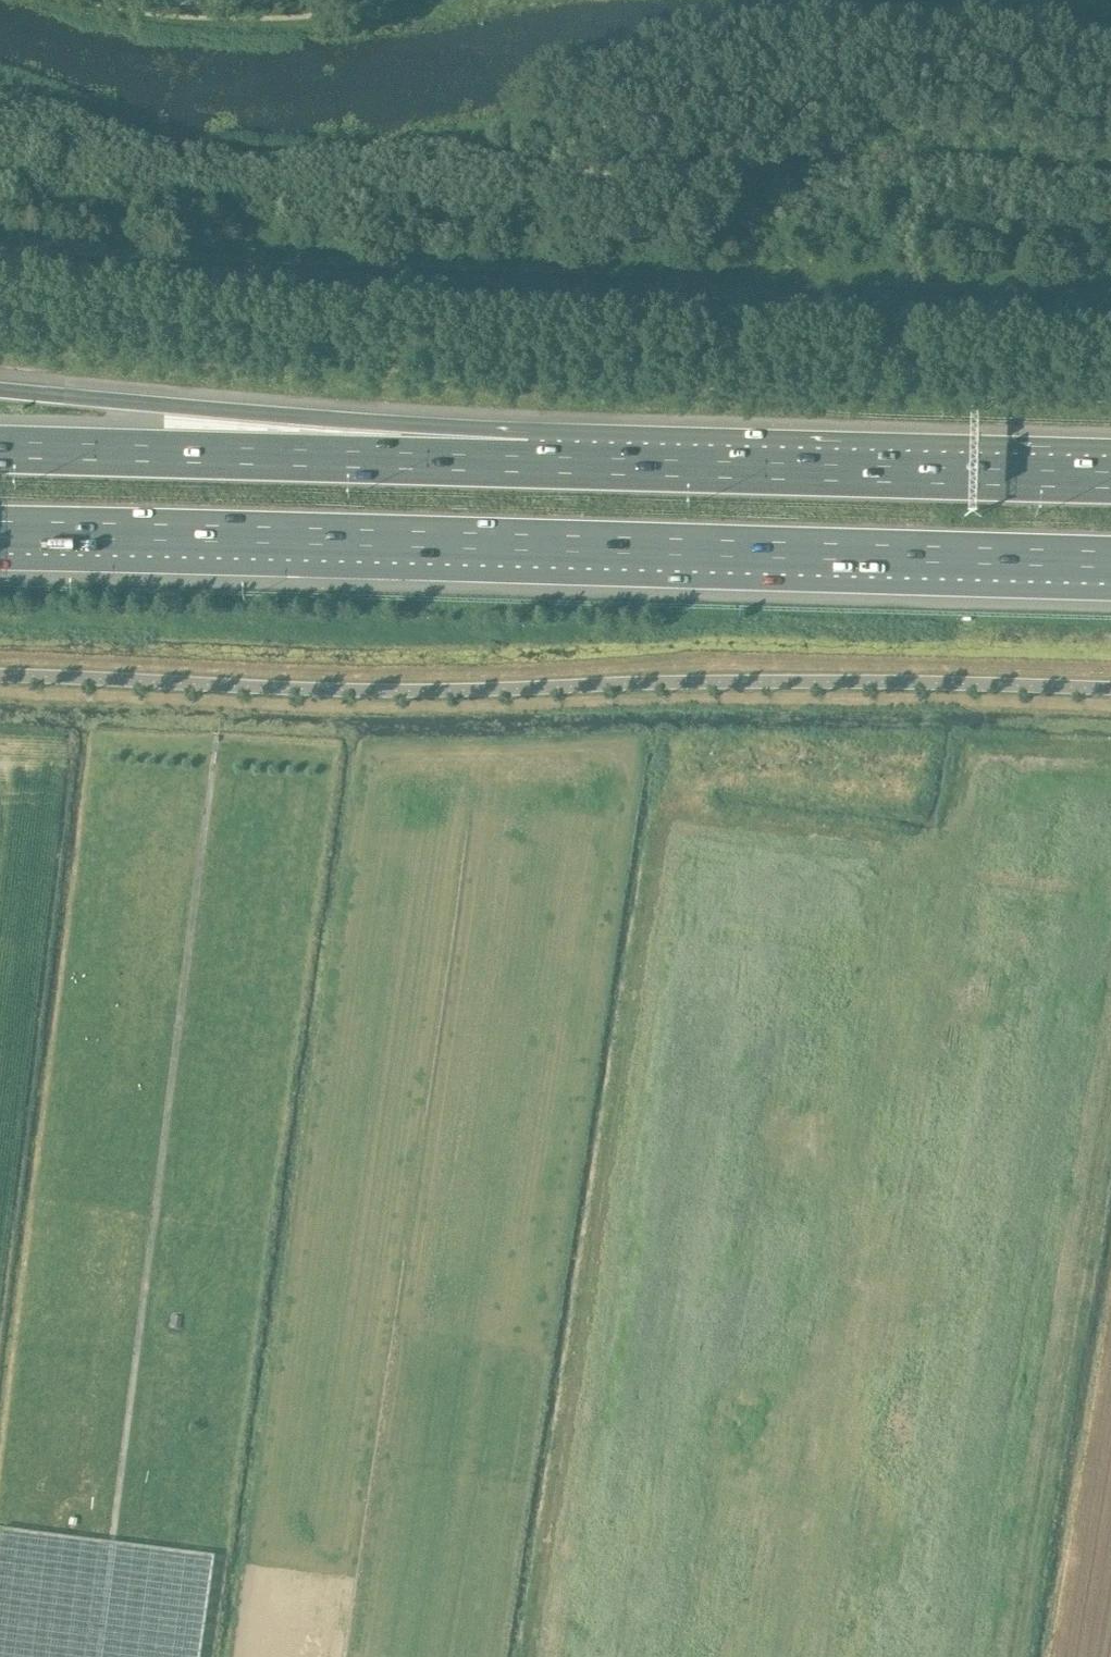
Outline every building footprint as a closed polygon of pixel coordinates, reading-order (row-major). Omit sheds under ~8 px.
[(214,1555),(1,1528),(0,1539),(0,1656),(200,1656),(214,1555)]
